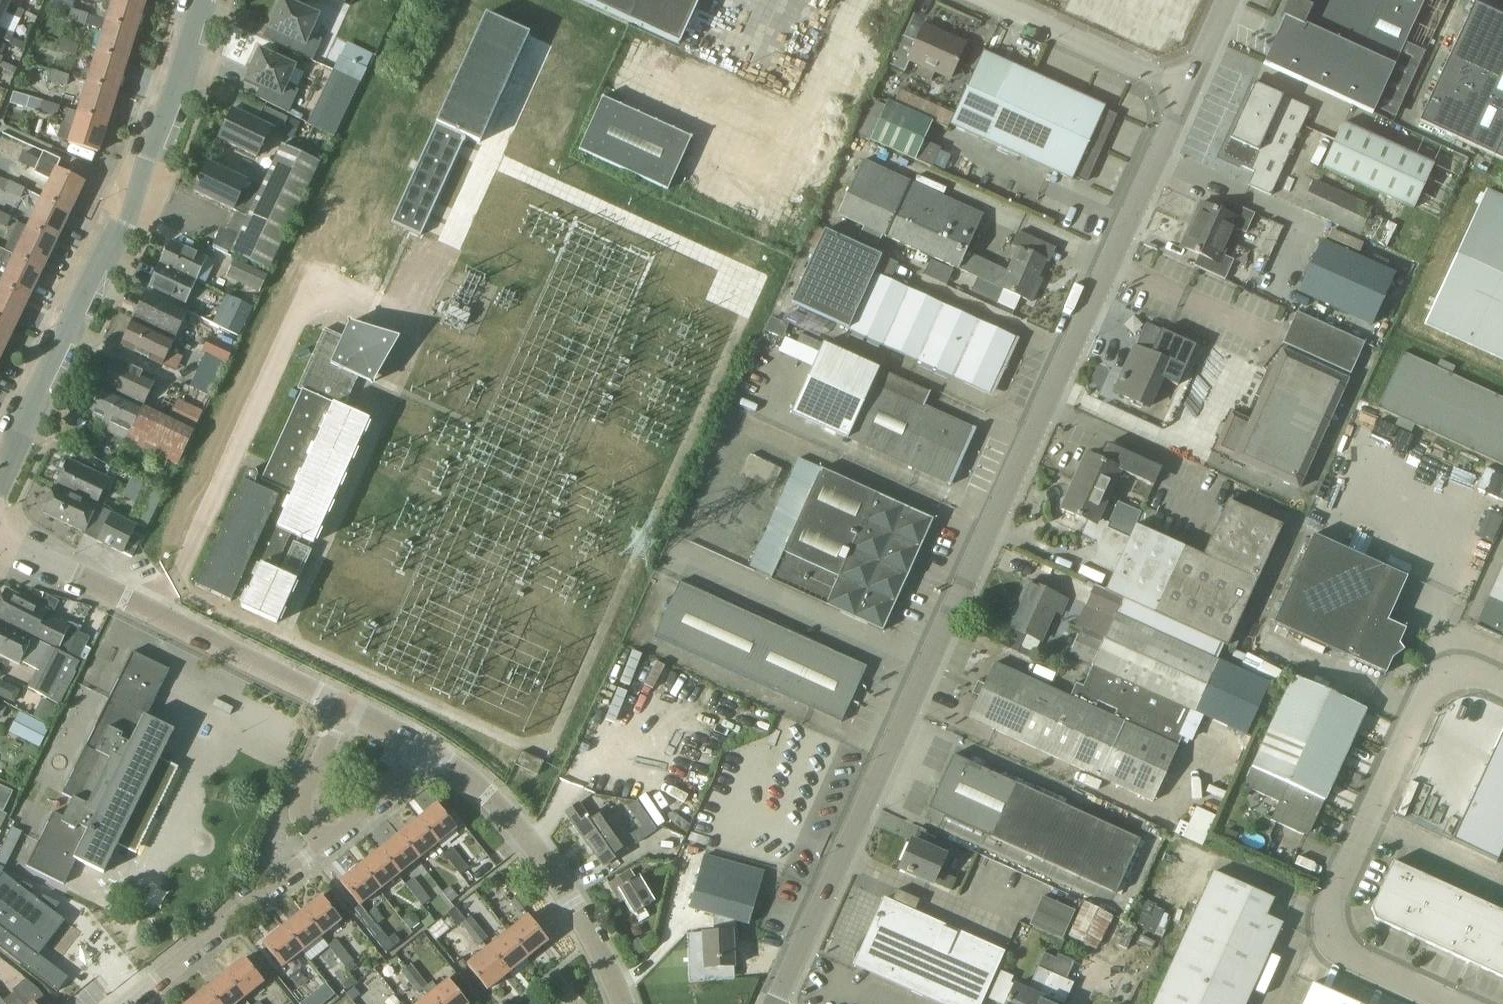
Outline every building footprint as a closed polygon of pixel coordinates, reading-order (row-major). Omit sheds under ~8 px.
[(7,9),(9,6),(12,0),(0,0),(0,6),(7,9)] [(49,5),(66,9),(68,0),(51,0),(49,5)] [(136,29),(145,0),(102,0),(113,3),(107,20),(136,29)] [(269,31),(283,38),(278,48),(311,63),(321,42),(309,36),(317,18),(288,5),(290,1),(288,0),(281,0),(276,10),(278,11),(269,31)] [(680,46),(701,0),(579,0),(680,46)] [(1266,60),(1263,66),(1372,116),(1425,0),(1293,0),(1292,0),(1289,0),(1281,18),(1284,20),(1266,60)] [(1419,121),(1474,147),(1502,85),(1502,6),(1496,3),(1497,0),(1476,0),(1419,121)] [(5,14),(21,21),(23,17),(25,13),(9,6),(7,9),(0,6),(0,25),(5,14)] [(68,22),(85,27),(88,15),(72,10),(68,22)] [(484,14),(437,124),(482,143),(529,33),(484,14)] [(98,51),(126,60),(136,29),(107,20),(98,51)] [(904,72),(909,62),(919,67),(916,75),(930,82),(934,74),(949,81),(965,46),(924,27),(917,42),(902,36),(889,65),(904,72)] [(10,44),(12,40),(14,36),(0,30),(0,40),(10,44)] [(1012,58),(1027,64),(1035,44),(1020,38),(1012,58)] [(58,51),(75,56),(78,45),(62,40),(58,51)] [(254,62),(245,81),(259,88),(261,89),(256,97),(287,113),(297,93),(298,91),(286,84),(293,69),(265,55),(267,52),(259,49),(253,61),(254,62)] [(98,51),(88,81),(117,90),(126,60),(98,51)] [(334,138),(366,70),(339,56),(307,124),(334,138)] [(950,126),(970,135),(1001,66),(993,62),(987,76),(975,70),(950,126)] [(1105,109),(1012,67),(1011,70),(1001,66),(970,135),(1072,182),(1073,178),(1085,183),(1115,118),(1103,113),(1105,109)] [(49,82),(66,87),(69,76),(52,71),(49,82)] [(117,90),(88,81),(78,112),(107,121),(117,90)] [(1248,187),(1271,198),(1310,111),(1254,85),(1221,159),(1254,174),(1248,187)] [(1474,147),(1502,160),(1502,85),(1474,147)] [(25,108),(39,112),(42,101),(28,97),(14,93),(13,93),(10,104),(25,108)] [(602,97),(578,149),(666,191),(691,138),(602,97)] [(57,117),(60,106),(42,101),(39,112),(57,117)] [(932,168),(940,149),(924,141),(933,122),(887,102),(870,141),(932,168)] [(269,130),(279,136),(287,120),(263,109),(257,123),(232,111),(218,140),(255,159),(269,130)] [(69,143),(97,152),(107,121),(78,112),(69,143)] [(1433,163),(1343,123),(1322,168),(1412,209),(1433,163)] [(436,126),(394,225),(424,238),(466,138),(436,126)] [(19,161),(23,151),(0,140),(0,151),(19,161)] [(206,164),(192,193),(232,211),(232,210),(236,212),(227,230),(238,236),(230,253),(267,271),(318,162),(280,145),(260,189),(245,182),(206,164)] [(18,163),(35,171),(40,160),(23,153),(18,163)] [(865,162),(840,216),(863,227),(882,236),(959,271),(1000,290),(1002,291),(997,304),(1015,311),(1020,299),(1031,304),(1039,286),(1035,284),(1046,261),(1037,257),(1043,244),(1019,232),(1013,246),(1019,249),(1008,272),(967,253),(984,217),(865,162)] [(56,168),(42,198),(70,211),(84,181),(56,168)] [(1358,233),(1371,205),(1311,177),(1297,205),(1358,233)] [(8,182),(4,191),(20,199),(24,190),(20,188),(8,182)] [(1425,326),(1502,361),(1502,200),(1486,193),(1425,326)] [(42,198),(29,227),(56,240),(70,211),(42,198)] [(1224,216),(1200,205),(1190,227),(1229,244),(1235,230),(1246,235),(1254,216),(1229,205),(1224,216)] [(0,212),(0,225),(6,228),(11,217),(0,212)] [(29,227),(15,256),(42,269),(56,240),(29,227)] [(882,236),(863,227),(858,237),(877,246),(882,236)] [(1233,262),(1223,257),(1229,244),(1190,227),(1180,249),(1199,257),(1194,268),(1225,282),(1233,262)] [(990,393),(1014,339),(873,275),(881,256),(824,231),(791,303),(798,306),(990,393)] [(1394,275),(1322,242),(1299,293),(1371,326),(1394,275)] [(207,260),(170,243),(160,265),(197,282),(207,260)] [(1,285),(15,291),(28,297),(42,269),(15,256),(14,256),(0,249),(0,284),(1,285)] [(234,261),(227,278),(259,293),(267,276),(234,261)] [(150,287),(187,304),(197,282),(160,265),(150,287)] [(0,287),(0,319),(15,326),(28,297),(15,291),(1,285),(0,287)] [(188,313),(146,294),(134,320),(175,340),(188,313)] [(234,299),(221,328),(239,336),(252,308),(236,300),(234,299)] [(1296,314),(1288,332),(1356,363),(1364,345),(1296,314)] [(1,355),(15,326),(0,319),(0,355),(1,355)] [(121,347),(163,366),(175,340),(134,320),(121,347)] [(369,420),(352,412),(344,409),(358,378),(370,384),(372,387),(375,386),(374,382),(399,339),(352,323),(351,320),(347,321),(348,323),(348,325),(343,337),(325,329),(297,389),(302,391),(261,481),(256,479),(257,477),(258,475),(257,474),(257,473),(255,471),(254,470),(252,470),(250,470),(248,471),(246,473),(243,481),(196,586),(231,603),(234,598),(244,602),(242,607),(277,623),(297,581),(274,571),(292,534),(313,544),(369,420)] [(1135,350),(1115,395),(1148,409),(1161,378),(1177,386),(1195,346),(1146,324),(1138,342),(1148,347),(1145,354),(1135,350)] [(1232,461),(1298,491),(1356,363),(1288,332),(1283,345),(1284,346),(1249,423),(1231,414),(1226,425),(1222,428),(1219,431),(1219,435),(1220,440),(1215,451),(1233,459),(1232,461)] [(806,361),(815,339),(799,333),(797,340),(785,335),(779,351),(806,361)] [(234,347),(209,336),(201,352),(205,354),(226,363),(234,347)] [(812,370),(790,416),(947,487),(972,432),(922,409),(929,392),(879,370),(878,371),(824,347),(819,356),(812,370)] [(1376,408),(1398,418),(1395,426),(1411,433),(1414,425),(1502,466),(1502,398),(1452,375),(1455,368),(1440,361),(1436,368),(1401,352),(1376,408)] [(205,354),(189,387),(210,397),(226,363),(205,354)] [(114,360),(101,388),(143,407),(156,380),(114,360)] [(101,388),(89,414),(103,421),(99,430),(176,466),(192,434),(166,422),(141,410),(143,407),(101,388)] [(168,418),(166,422),(192,434),(193,430),(202,413),(176,400),(168,418)] [(1087,456),(1074,484),(1106,499),(1119,472),(1154,487),(1161,471),(1106,445),(1099,462),(1087,456)] [(42,513),(82,533),(83,532),(98,539),(96,543),(131,559),(145,531),(127,522),(126,523),(95,507),(108,480),(67,461),(42,513)] [(932,522),(876,497),(820,472),(771,582),(882,633),(932,522)] [(146,483),(127,522),(145,531),(165,492),(146,483)] [(1074,484),(1061,512),(1087,524),(1082,535),(1096,541),(1096,549),(1098,550),(1092,564),(1113,573),(1106,590),(1105,591),(1123,599),(1223,645),(1227,647),(1282,526),(1227,501),(1203,556),(1149,532),(1135,526),(1129,538),(1108,529),(1109,524),(1097,518),(1106,499),(1074,484)] [(1492,541),(1501,517),(1485,511),(1476,535),(1492,541)] [(1403,653),(1398,646),(1404,631),(1386,623),(1406,579),(1311,536),(1271,625),(1384,676),(1391,661),(1403,653)] [(281,570),(300,578),(312,551),(294,543),(281,570)] [(1502,643),(1502,564),(1473,629),(1502,643)] [(654,639),(841,725),(867,668),(680,583),(654,639)] [(1009,630),(1040,644),(1054,614),(1061,617),(1068,602),(1030,585),(1009,630)] [(1094,585),(1085,604),(1096,609),(1086,632),(1104,640),(1115,615),(1123,599),(1105,591),(1106,590),(1094,585)] [(65,629),(45,619),(48,613),(6,592),(0,604),(0,618),(60,649),(80,659),(90,638),(79,633),(82,628),(72,624),(69,624),(67,625),(65,629)] [(1123,599),(1115,615),(1216,661),(1223,645),(1123,599)] [(1092,665),(1083,686),(1077,683),(1070,698),(994,664),(969,718),(1130,791),(1130,792),(1151,802),(1176,748),(1175,747),(1191,710),(1195,712),(1246,735),(1269,685),(1216,661),(1115,615),(1104,640),(1086,632),(1080,629),(1069,654),(1092,665)] [(78,662),(0,623),(0,655),(20,665),(21,663),(38,671),(28,689),(55,702),(69,673),(72,674),(78,662)] [(26,867),(63,886),(76,861),(103,875),(118,846),(128,852),(171,766),(160,761),(175,732),(147,718),(170,672),(133,653),(62,795),(73,800),(64,819),(53,813),(26,867)] [(1365,711),(1291,678),(1242,789),(1278,805),(1270,822),(1302,837),(1306,837),(1310,834),(1365,711)] [(46,722),(54,705),(44,700),(36,717),(46,722)] [(18,714),(12,725),(36,737),(32,744),(40,748),(49,730),(18,714)] [(1502,848),(1502,732),(1501,731),(1451,841),(1497,862),(1502,848)] [(515,764),(538,775),(544,762),(521,752),(515,764)] [(954,757),(929,812),(1116,897),(1141,842),(954,757)] [(436,805),(416,821),(435,845),(455,829),(456,828),(437,804),(436,805)] [(577,807),(564,816),(603,869),(625,852),(596,813),(587,820),(577,807)] [(8,815),(0,811),(0,832),(8,815)] [(416,821),(398,836),(416,860),(435,845),(416,821)] [(5,869),(23,833),(12,827),(0,851),(0,866),(5,869)] [(398,836),(379,851),(397,875),(416,860),(398,836)] [(910,841),(898,868),(935,884),(951,891),(956,879),(940,872),(938,871),(945,856),(945,855),(946,853),(949,846),(935,841),(931,850),(910,841)] [(444,854),(453,865),(461,859),(451,847),(444,854)] [(379,851),(360,866),(379,890),(397,875),(379,851)] [(702,863),(689,909),(714,915),(714,918),(714,934),(703,934),(703,937),(704,949),(704,970),(709,970),(709,972),(719,971),(719,970),(733,969),(733,967),(733,947),(737,947),(736,924),(736,922),(748,925),(763,872),(704,855),(702,863)] [(461,859),(453,865),(460,874),(468,868),(461,859)] [(1452,891),(1392,864),(1370,911),(1374,922),(1427,946),(1452,891)] [(360,866),(340,882),(359,906),(379,890),(360,866)] [(0,876),(0,947),(58,992),(69,978),(39,955),(65,921),(54,912),(60,904),(43,896),(39,901),(29,893),(34,887),(24,882),(20,886),(3,873),(0,876)] [(653,904),(637,880),(634,882),(628,874),(607,888),(616,901),(620,898),(633,917),(653,904)] [(1282,926),(1265,918),(1273,901),(1212,874),(1154,1003),(1246,1003),(1282,926)] [(405,885),(413,896),(422,889),(413,878),(405,885)] [(442,893),(451,903),(458,897),(450,887),(442,893)] [(430,900),(422,889),(413,896),(422,906),(430,900)] [(1492,909),(1452,891),(1427,946),(1467,964),(1492,909)] [(853,967),(939,1003),(981,1003),(1003,953),(913,914),(918,901),(895,892),(890,904),(882,901),(853,967)] [(513,900),(511,902),(519,913),(523,910),(527,907),(518,896),(513,900)] [(321,897),(301,913),(320,937),(340,921),(321,897)] [(1034,915),(1029,927),(1064,942),(1069,930),(1077,913),(1042,898),(1034,915)] [(1097,951),(1113,918),(1084,902),(1068,936),(1097,951)] [(1141,923),(1153,929),(1162,911),(1150,905),(1141,923)] [(367,915),(376,926),(377,925),(384,919),(375,908),(368,914),(367,915)] [(1492,909),(1467,964),(1502,980),(1502,914),(1492,909)] [(282,928),(301,952),(320,937),(301,913),(282,928)] [(526,916),(506,933),(527,958),(547,942),(549,941),(528,915),(526,916)] [(470,919),(462,925),(471,936),(479,930),(470,919)] [(263,943),(282,967),(301,952),(282,928),(263,943)] [(479,930),(471,936),(479,946),(487,940),(487,939),(479,930)] [(506,933),(487,948),(508,974),(527,958),(506,933)] [(328,946),(337,957),(345,951),(336,940),(328,946)] [(487,948),(467,965),(488,990),(508,974),(487,948)] [(357,966),(345,951),(337,957),(349,972),(357,966)] [(1045,984),(1050,973),(1057,957),(1056,957),(1045,952),(1039,966),(1038,967),(1028,990),(1015,985),(1007,1003),(1036,1003),(1045,984)] [(244,959),(224,975),(243,998),(263,983),(244,959)] [(410,965),(401,972),(410,984),(420,976),(410,965)] [(290,977),(285,971),(280,975),(293,993),(307,981),(298,970),(290,977)] [(1011,984),(1013,977),(1000,972),(989,999),(1001,1003),(1007,1003),(1015,985),(1011,984)] [(1036,1003),(1064,1003),(1074,983),(1050,973),(1045,984),(1036,1003)] [(224,975),(205,990),(217,1003),(236,1003),(243,998),(224,975)] [(420,976),(410,984),(419,996),(424,992),(429,988),(428,987),(420,976)] [(12,990),(24,1003),(40,1003),(46,999),(38,989),(26,979),(12,990)] [(448,979),(437,988),(434,985),(429,988),(424,992),(427,996),(434,1003),(468,1003),(448,979)] [(1304,1003),(1352,1003),(1312,986),(1304,1003)] [(187,1003),(217,1003),(205,990),(187,1003)] [(417,1003),(434,1003),(427,996),(417,1003)]
